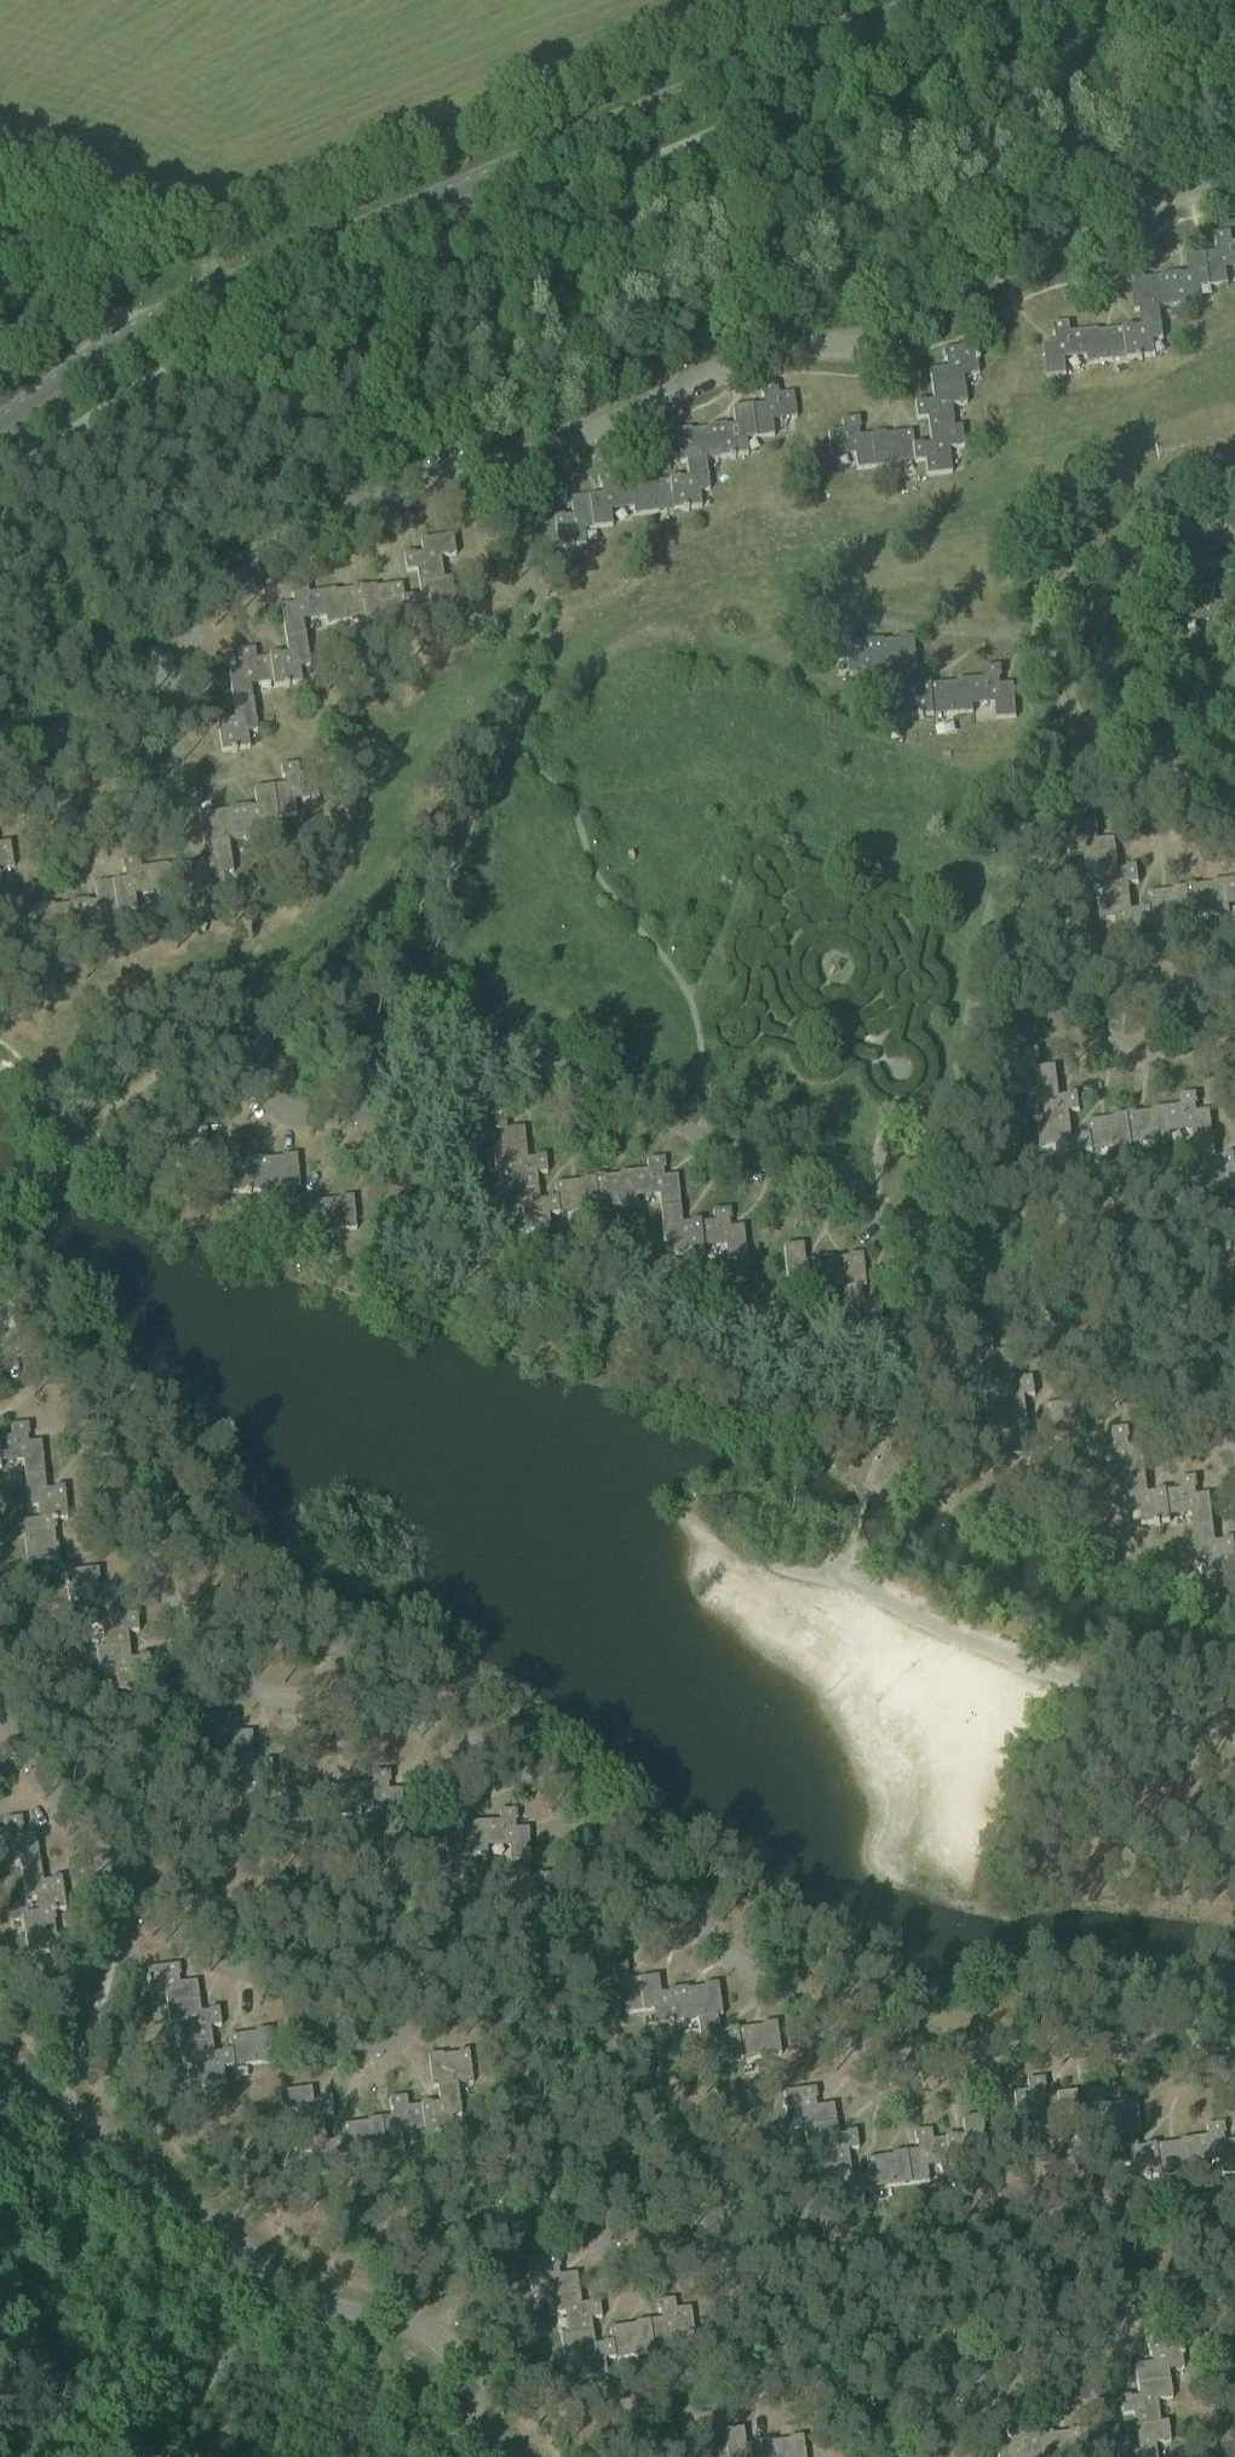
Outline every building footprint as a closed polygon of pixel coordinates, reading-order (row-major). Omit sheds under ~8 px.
[(1205,255),(1209,287),(1228,285),(1226,270),(1234,269),(1234,243),(1232,244),(1231,233),(1213,235),(1214,245),(1217,245),(1218,253),(1205,255)] [(1179,274),(1170,275),(1174,307),(1184,306),(1184,308),(1189,308),(1188,306),(1202,304),(1200,288),(1209,287),(1205,255),(1186,257),(1188,276),(1180,276),(1179,274)] [(1134,312),(1140,312),(1159,309),(1174,307),(1170,275),(1161,276),(1161,279),(1145,281),(1145,278),(1130,280),(1134,312)] [(1123,328),(1123,330),(1127,360),(1137,359),(1137,361),(1142,360),(1142,358),(1155,357),(1153,341),(1163,340),(1159,309),(1140,312),(1142,328),(1133,329),(1133,327),(1123,328)] [(1087,358),(1084,333),(1071,334),(1069,324),(1052,326),(1053,336),(1056,336),(1057,344),(1043,346),(1046,370),(1047,378),(1066,376),(1065,360),(1087,358)] [(1098,331),(1084,333),(1087,358),(1088,365),(1127,360),(1123,330),(1098,333),(1098,331)] [(930,371),(932,390),(964,386),(963,377),(978,375),(978,371),(975,347),(943,351),(944,361),(947,361),(947,369),(930,371)] [(765,405),(751,407),(755,439),(774,437),(772,422),(796,418),(793,394),(778,396),(777,385),(760,387),(761,397),(764,397),(765,405)] [(927,419),(929,432),(954,430),(951,407),(967,405),(964,386),(932,390),(934,404),(925,405),(925,402),(915,403),(917,420),(927,419)] [(726,426),(716,427),(721,459),(730,458),(730,460),(735,460),(735,457),(748,456),(746,440),(755,439),(751,407),(732,409),(735,427),(726,429),(726,426)] [(857,471),(876,468),(872,436),(859,437),(858,429),(861,429),(859,419),(842,421),(843,432),(830,433),(832,457),(855,455),(857,471)] [(681,464),(686,464),(706,461),(721,459),(716,427),(707,428),(708,431),(691,433),(691,430),(677,432),(681,464)] [(914,446),(916,463),(925,462),(927,477),(952,474),(949,450),(964,448),(962,429),(954,430),(929,432),(931,446),(922,448),(922,445),(914,446)] [(876,468),(916,463),(914,446),(912,433),(886,436),(885,434),(872,436),(876,468)] [(669,479),(669,481),(673,512),(683,511),(684,513),(688,512),(688,510),(701,508),(699,493),(709,492),(706,461),(686,464),(688,480),(680,481),(679,478),(669,479)] [(603,496),(590,497),(594,530),(612,527),(611,512),(633,509),(630,484),(617,486),(615,475),(598,477),(599,487),(602,487),(603,496)] [(644,483),(630,484),(633,509),(634,517),(673,512),(669,481),(645,485),(644,483)] [(594,530),(590,497),(571,499),(573,517),(564,518),(564,516),(554,517),(558,549),(568,548),(569,550),(573,550),(573,548),(586,546),(584,531),(594,530)] [(417,571),(419,585),(444,581),(440,559),(456,557),(453,537),(421,542),(423,556),(414,557),(414,554),(404,556),(406,573),(417,571)] [(412,597),(404,599),(406,616),(415,615),(418,629),(442,626),(439,602),(454,600),(451,580),(444,581),(419,585),(421,599),(413,600),(412,597)] [(281,607),(286,639),(305,636),(303,621),(325,618),(322,593),(308,595),(307,585),(289,587),(291,597),(294,597),(295,605),(281,607)] [(375,588),(362,589),(361,590),(365,620),(366,622),(406,616),(404,599),(402,586),(376,590),(375,588)] [(336,591),(322,593),(325,618),(326,625),(365,620),(361,590),(362,589),(362,587),(352,589),(353,592),(336,594),(336,591)] [(1226,604),(1229,636),(1234,636),(1234,603),(1226,604)] [(868,675),(877,674),(875,642),(865,642),(866,645),(857,645),(856,628),(836,629),(838,662),(848,661),(850,676),(863,675),(863,677),(868,677),(868,675)] [(269,656),(270,658),(273,683),(274,688),(284,687),(284,689),(289,688),(289,686),(302,684),(300,669),(310,668),(305,636),(286,639),(288,656),(280,657),(279,655),(269,656)] [(877,674),(892,673),(912,672),(917,671),(915,639),(900,640),(900,642),(884,643),(884,641),(875,642),(877,674)] [(229,672),(233,704),(253,701),(251,686),(273,683),(270,658),(256,660),(254,649),(237,652),(239,662),(241,662),(243,670),(229,672)] [(984,680),(971,681),(973,706),(995,705),(997,720),(1016,718),(1014,686),(1000,687),(1000,678),(1002,678),(1001,668),(984,670),(984,680)] [(912,672),(892,673),(894,704),(905,704),(906,719),(919,718),(919,720),(924,720),(924,718),(934,717),(932,686),(932,684),(921,685),(922,687),(913,688),(912,672)] [(957,685),(932,686),(934,717),(973,714),(973,706),(971,681),(956,682),(957,685)] [(253,701),(233,704),(236,721),(227,722),(227,719),(217,721),(222,753),(250,749),(247,734),(257,732),(253,701)] [(286,786),(273,788),(278,820),(296,818),(294,802),(318,799),(314,774),(299,776),(298,765),(280,768),(282,778),(285,777),(286,786)] [(248,807),(238,809),(243,841),(253,840),(253,842),(258,841),(257,839),(270,837),(268,822),(278,820),(273,788),(254,791),(257,809),(248,810),(248,807)] [(203,847),(209,846),(228,843),(243,841),(238,809),(229,810),(230,813),(213,815),(213,812),(199,815),(203,847)] [(1083,853),(1084,863),(1117,859),(1114,840),(1097,842),(1096,833),(1098,833),(1097,823),(1064,827),(1066,837),(1064,838),(1064,842),(1066,842),(1068,855),(1083,853)] [(193,865),(197,895),(207,893),(208,896),(212,895),(212,893),(225,891),(223,876),(233,874),(228,843),(209,846),(211,863),(203,864),(202,861),(192,863),(193,865)] [(14,868),(10,844),(0,845),(0,870),(14,868)] [(1102,880),(1105,902),(1130,899),(1128,886),(1139,884),(1137,867),(1127,868),(1127,870),(1118,871),(1117,859),(1084,863),(1087,881),(1102,880)] [(127,880),(113,882),(118,915),(137,912),(135,897),(157,894),(154,868),(140,870),(139,860),(121,862),(123,872),(125,872),(127,880)] [(168,866),(154,868),(157,894),(158,901),(197,895),(193,865),(168,868),(168,866)] [(1225,881),(1229,906),(1234,905),(1234,880),(1225,881)] [(1230,914),(1229,906),(1225,881),(1211,883),(1212,885),(1195,887),(1195,885),(1185,886),(1185,888),(1187,888),(1190,919),(1230,914)] [(88,902),(79,903),(84,935),(93,934),(94,936),(98,935),(98,933),(111,931),(109,916),(118,915),(113,882),(95,885),(97,903),(89,905),(88,902)] [(1191,921),(1190,919),(1187,888),(1185,888),(1173,890),(1173,892),(1147,895),(1148,908),(1150,926),(1191,921)] [(1141,927),(1150,926),(1148,908),(1140,909),(1140,911),(1131,912),(1130,899),(1105,902),(1097,903),(1100,923),(1115,921),(1118,945),(1143,942),(1141,927)] [(84,935),(79,903),(70,904),(70,907),(54,910),(54,907),(39,909),(43,933),(44,941),(84,935)] [(1024,1081),(1025,1090),(1058,1086),(1055,1067),(1038,1069),(1037,1061),(1039,1061),(1038,1051),(1005,1055),(1007,1065),(1004,1065),(1005,1070),(1007,1069),(1009,1083),(1024,1081)] [(1043,1107),(1046,1130),(1070,1127),(1069,1113),(1079,1112),(1077,1094),(1067,1096),(1068,1098),(1059,1099),(1058,1086),(1025,1090),(1028,1109),(1043,1107)] [(1192,1131),(1194,1146),(1213,1144),(1210,1112),(1196,1113),(1195,1105),(1197,1105),(1196,1095),(1179,1097),(1180,1107),(1166,1109),(1169,1134),(1192,1131)] [(1170,1141),(1169,1134),(1166,1109),(1152,1111),(1152,1113),(1136,1115),(1136,1113),(1126,1114),(1126,1116),(1128,1116),(1131,1146),(1170,1141)] [(492,1142),(493,1151),(526,1148),(524,1129),(506,1131),(505,1122),(508,1122),(507,1112),(474,1115),(475,1125),(473,1126),(474,1130),(476,1130),(477,1143),(492,1142)] [(1132,1148),(1131,1146),(1128,1116),(1126,1116),(1113,1118),(1114,1120),(1087,1123),(1089,1136),(1091,1153),(1132,1148)] [(1082,1154),(1091,1153),(1089,1136),(1080,1137),(1081,1139),(1072,1140),(1070,1127),(1046,1130),(1038,1131),(1040,1150),(1056,1148),(1059,1172),(1084,1169),(1082,1154)] [(202,1182),(221,1180),(218,1148),(206,1149),(205,1141),(207,1141),(206,1131),(188,1132),(189,1143),(175,1144),(177,1169),(201,1167),(202,1182)] [(1234,1158),(1234,1156),(1224,1157),(1224,1159),(1215,1160),(1213,1144),(1194,1146),(1197,1178),(1207,1176),(1209,1192),(1223,1190),(1223,1192),(1228,1192),(1227,1189),(1234,1189),(1234,1167),(1234,1158)] [(250,1193),(260,1192),(256,1160),(247,1161),(247,1164),(239,1165),(237,1147),(218,1148),(221,1180),(231,1180),(232,1195),(245,1194),(246,1196),(250,1195),(250,1193)] [(510,1169),(513,1191),(538,1189),(536,1175),(547,1174),(545,1157),(535,1158),(535,1160),(527,1161),(526,1148),(493,1151),(495,1170),(510,1169)] [(260,1192),(274,1191),(294,1189),(299,1189),(296,1156),(282,1158),(282,1161),(266,1162),(266,1159),(256,1160),(260,1192)] [(659,1196),(661,1211),(680,1209),(677,1177),(664,1178),(663,1170),(665,1169),(664,1159),(646,1161),(647,1172),(634,1173),(636,1198),(659,1196)] [(637,1206),(636,1198),(634,1173),(620,1175),(620,1177),(604,1178),(603,1176),(593,1177),(594,1179),(595,1179),(598,1210),(637,1206)] [(598,1212),(598,1210),(595,1179),(594,1179),(581,1181),(581,1183),(555,1185),(556,1198),(558,1216),(598,1212)] [(294,1189),(274,1191),(277,1222),(287,1221),(289,1237),(302,1236),(302,1238),(307,1237),(307,1235),(317,1234),(314,1204),(314,1202),(304,1203),(304,1205),(295,1205),(294,1189)] [(548,1217),(558,1216),(556,1198),(547,1199),(547,1201),(539,1202),(538,1189),(513,1191),(505,1192),(507,1212),(523,1210),(525,1234),(550,1232),(548,1217)] [(339,1202),(314,1204),(317,1234),(356,1231),(355,1222),(353,1198),(339,1200),(339,1202)] [(703,1254),(703,1249),(700,1224),(700,1221),(690,1222),(690,1225),(682,1225),(680,1209),(661,1211),(664,1242),(674,1241),(675,1257),(689,1255),(689,1258),(693,1257),(693,1255),(703,1254)] [(700,1224),(703,1249),(725,1246),(727,1262),(747,1260),(743,1227),(730,1229),(729,1220),(731,1220),(730,1210),(713,1212),(714,1222),(700,1224)] [(816,1293),(826,1292),(822,1259),(813,1260),(813,1262),(805,1263),(803,1246),(783,1248),(787,1280),(797,1279),(798,1295),(812,1293),(812,1295),(816,1295),(816,1293)] [(826,1292),(841,1290),(860,1288),(865,1288),(862,1255),(848,1257),(848,1259),(832,1260),(832,1258),(822,1259),(826,1292)] [(860,1288),(841,1290),(844,1321),(854,1320),(856,1336),(869,1334),(869,1336),(874,1336),(873,1334),(884,1333),(880,1300),(870,1301),(870,1304),(862,1305),(860,1288)] [(980,1365),(981,1375),(1013,1371),(1011,1352),(993,1354),(992,1345),(994,1345),(993,1335),(961,1339),(962,1349),(960,1350),(961,1354),(963,1354),(964,1367),(980,1365)] [(998,1392),(1001,1414),(1026,1411),(1024,1397),(1035,1396),(1033,1379),(1023,1380),(1023,1382),(1015,1383),(1013,1371),(981,1375),(983,1393),(998,1392)] [(1043,1407),(1045,1420),(1047,1437),(1087,1432),(1083,1400),(1069,1402),(1069,1404),(1043,1407)] [(1026,1411),(1001,1414),(994,1415),(996,1435),(1011,1433),(1014,1457),(1039,1454),(1037,1439),(1047,1437),(1045,1420),(1036,1421),(1036,1423),(1028,1424),(1026,1411)] [(25,1477),(44,1475),(41,1443),(28,1445),(27,1436),(29,1436),(28,1426),(11,1428),(12,1438),(0,1439),(0,1459),(1,1465),(23,1462),(25,1477)] [(1124,1466),(1126,1480),(1146,1478),(1142,1446),(1129,1448),(1128,1439),(1130,1439),(1128,1429),(1111,1431),(1112,1442),(1097,1444),(1100,1469),(1124,1466)] [(38,1508),(39,1522),(57,1520),(57,1522),(67,1521),(64,1488),(54,1489),(54,1491),(46,1492),(44,1475),(25,1477),(28,1509),(38,1508)] [(1170,1523),(1169,1517),(1166,1492),(1166,1490),(1156,1491),(1156,1494),(1148,1495),(1146,1478),(1126,1480),(1130,1512),(1140,1511),(1142,1526),(1155,1524),(1155,1527),(1160,1526),(1160,1524),(1170,1523)] [(1192,1515),(1194,1529),(1213,1527),(1209,1495),(1196,1497),(1195,1488),(1197,1488),(1196,1478),(1179,1480),(1180,1491),(1166,1492),(1169,1517),(1192,1515)] [(57,1520),(39,1522),(23,1523),(27,1564),(59,1561),(58,1547),(56,1547),(54,1530),(56,1530),(56,1524),(57,1524),(57,1522),(57,1520)] [(1194,1529),(1198,1561),(1208,1560),(1210,1575),(1223,1573),(1223,1576),(1227,1575),(1227,1573),(1234,1572),(1234,1551),(1234,1539),(1224,1540),(1224,1542),(1215,1543),(1213,1527),(1194,1529)] [(84,1600),(85,1609),(117,1606),(115,1588),(98,1590),(97,1581),(99,1581),(98,1571),(66,1574),(67,1584),(64,1584),(65,1589),(67,1589),(68,1602),(84,1600)] [(102,1627),(104,1650),(129,1647),(128,1634),(138,1633),(137,1615),(127,1617),(127,1619),(118,1619),(117,1606),(85,1609),(86,1629),(102,1627)] [(129,1647),(104,1650),(96,1651),(98,1670),(114,1669),(116,1693),(141,1691),(139,1676),(150,1675),(148,1657),(138,1658),(139,1660),(130,1661),(129,1647)] [(220,1744),(220,1754),(253,1753),(252,1734),(234,1734),(234,1726),(236,1726),(236,1716),(203,1716),(204,1727),(201,1727),(202,1732),(204,1732),(204,1745),(220,1744)] [(236,1772),(237,1795),(262,1794),(261,1781),(272,1780),(272,1763),(262,1763),(262,1765),(253,1765),(253,1753),(220,1754),(221,1773),(236,1772)] [(382,1809),(383,1824),(403,1824),(402,1792),(388,1792),(388,1784),(390,1783),(390,1773),(372,1774),(372,1785),(359,1785),(360,1810),(382,1809)] [(509,1848),(510,1863),(529,1862),(528,1830),(515,1831),(515,1822),(517,1822),(516,1812),(499,1812),(499,1823),(486,1824),(486,1849),(509,1848)] [(21,1870),(40,1867),(35,1836),(22,1838),(21,1829),(23,1829),(21,1819),(4,1821),(5,1832),(0,1833),(0,1856),(18,1853),(21,1870)] [(487,1856),(486,1849),(486,1824),(471,1824),(471,1826),(455,1827),(455,1824),(445,1825),(446,1857),(487,1856)] [(529,1862),(510,1863),(511,1894),(521,1894),(521,1910),(535,1909),(535,1911),(539,1911),(539,1909),(549,1909),(548,1876),(538,1876),(539,1879),(530,1879),(529,1862)] [(38,1900),(40,1913),(55,1911),(56,1913),(66,1911),(61,1879),(51,1880),(51,1882),(43,1884),(40,1867),(21,1870),(26,1902),(38,1900)] [(55,1911),(40,1913),(22,1916),(28,1957),(60,1952),(58,1937),(56,1938),(53,1922),(55,1921),(54,1915),(56,1915),(56,1913),(55,1911)] [(625,2015),(644,2013),(639,1980),(626,1982),(625,1974),(628,1973),(626,1963),(609,1966),(610,1977),(595,1979),(599,2004),(623,2000),(625,2015)] [(166,1997),(167,2006),(199,2002),(196,1983),(179,1985),(178,1977),(180,1976),(179,1966),(171,1968),(147,1971),(148,1981),(146,1981),(146,1985),(148,1985),(150,1999),(166,1997)] [(673,2024),(682,2023),(678,1991),(669,1992),(669,1994),(660,1995),(658,1978),(639,1980),(644,2013),(653,2011),(655,2027),(668,2025),(669,2027),(673,2026),(673,2024)] [(682,2023),(697,2021),(717,2018),(722,2017),(717,1985),(703,1987),(704,1989),(687,1991),(687,1989),(678,1991),(682,2023)] [(187,2023),(190,2045),(212,2042),(210,2029),(221,2027),(219,2010),(209,2011),(209,2013),(200,2014),(199,2002),(167,2006),(169,2025),(187,2023)] [(717,2018),(697,2021),(701,2052),(711,2050),(714,2066),(727,2064),(727,2066),(732,2065),(732,2063),(742,2062),(737,2032),(737,2029),(727,2031),(727,2033),(719,2034),(717,2018)] [(762,2028),(737,2032),(742,2062),(781,2056),(776,2024),(762,2026),(762,2028)] [(229,2039),(230,2051),(233,2069),(273,2064),(270,2040),(269,2031),(255,2033),(255,2035),(229,2039)] [(212,2042),(190,2045),(180,2046),(182,2066),(197,2064),(200,2088),(225,2085),(223,2070),(233,2069),(230,2051),(222,2052),(222,2054),(214,2056),(212,2042)] [(432,2089),(437,2089),(457,2086),(473,2084),(469,2052),(458,2053),(459,2055),(442,2057),(442,2055),(428,2057),(432,2089)] [(1043,2131),(1062,2128),(1057,2096),(1044,2098),(1043,2089),(1045,2089),(1044,2079),(1027,2082),(1028,2092),(1013,2094),(1017,2119),(1041,2116),(1043,2131)] [(421,2105),(421,2107),(424,2130),(425,2137),(435,2136),(436,2138),(440,2138),(440,2136),(453,2134),(451,2118),(461,2117),(458,2093),(457,2086),(437,2089),(440,2105),(431,2106),(431,2104),(421,2105)] [(299,2111),(302,2134),(324,2131),(322,2117),(333,2116),(331,2099),(321,2100),(321,2102),(313,2103),(311,2090),(303,2091),(279,2094),(281,2113),(299,2111)] [(802,2120),(803,2129),(836,2125),(833,2106),(816,2109),(815,2100),(817,2100),(815,2090),(783,2094),(784,2104),(782,2105),(783,2109),(785,2109),(787,2122),(802,2120)] [(1091,2140),(1100,2139),(1096,2106),(1086,2108),(1087,2110),(1078,2111),(1076,2094),(1057,2096),(1062,2128),(1071,2127),(1073,2143),(1086,2141),(1086,2143),(1091,2142),(1091,2140)] [(393,2118),(381,2120),(385,2153),(404,2150),(401,2132),(424,2130),(421,2107),(407,2109),(406,2098),(389,2100),(390,2110),(392,2110),(393,2118)] [(1100,2139),(1115,2137),(1135,2134),(1140,2133),(1135,2101),(1121,2103),(1121,2105),(1105,2107),(1105,2105),(1096,2106),(1100,2139)] [(945,2138),(946,2140),(949,2165),(950,2170),(960,2169),(960,2171),(965,2170),(965,2168),(978,2166),(976,2151),(986,2150),(981,2117),(962,2120),(964,2137),(956,2139),(955,2137),(945,2138)] [(341,2127),(343,2140),(345,2157),(385,2153),(381,2120),(366,2122),(366,2124),(341,2127)] [(821,2146),(824,2169),(849,2165),(848,2152),(858,2150),(856,2133),(846,2134),(846,2136),(838,2138),(836,2125),(803,2129),(806,2148),(821,2146)] [(1234,2175),(1234,2142),(1223,2144),(1222,2135),(1225,2135),(1223,2125),(1206,2127),(1207,2138),(1194,2140),(1197,2164),(1220,2162),(1222,2177),(1234,2175)] [(324,2131),(302,2134),(292,2135),(294,2155),(310,2153),(313,2177),(338,2174),(336,2159),(345,2157),(343,2140),(334,2141),(334,2143),(326,2144),(324,2131)] [(918,2152),(905,2154),(910,2186),(929,2183),(927,2168),(949,2165),(946,2140),(932,2142),(931,2131),(913,2134),(915,2144),(917,2143),(918,2152)] [(1159,2178),(1155,2147),(1155,2145),(1145,2147),(1145,2149),(1137,2150),(1135,2134),(1115,2137),(1119,2167),(1129,2166),(1131,2181),(1145,2179),(1145,2182),(1150,2181),(1149,2179),(1159,2178)] [(1198,2172),(1197,2164),(1194,2140),(1180,2142),(1180,2144),(1155,2147),(1159,2178),(1198,2172)] [(866,2161),(868,2174),(870,2191),(910,2186),(905,2154),(892,2155),(892,2158),(866,2161)] [(849,2165),(824,2169),(817,2170),(820,2189),(835,2187),(838,2211),(863,2208),(861,2193),(870,2191),(868,2174),(859,2175),(860,2177),(851,2178),(849,2165)] [(545,2289),(546,2298),(579,2294),(576,2275),(561,2277),(558,2255),(526,2260),(528,2273),(525,2274),(526,2278),(528,2278),(530,2292),(545,2289)] [(567,2315),(570,2337),(592,2334),(590,2321),(601,2319),(599,2302),(589,2303),(589,2305),(581,2306),(579,2294),(546,2298),(549,2317),(567,2315)] [(661,2321),(649,2323),(653,2355),(672,2352),(670,2337),(694,2334),(690,2309),(675,2311),(674,2300),(656,2303),(658,2313),(660,2312),(661,2321)] [(609,2330),(611,2343),(613,2360),(653,2355),(649,2323),(635,2325),(635,2327),(609,2330)] [(592,2334),(570,2337),(560,2339),(563,2358),(578,2356),(582,2380),(606,2377),(604,2362),(613,2360),(611,2343),(602,2345),(603,2347),(594,2348),(592,2334)] [(1134,2367),(1137,2386),(1169,2381),(1168,2372),(1183,2370),(1181,2357),(1183,2357),(1183,2352),(1181,2352),(1179,2342),(1155,2345),(1147,2346),(1148,2356),(1151,2356),(1152,2365),(1134,2367)] [(1133,2415),(1135,2428),(1160,2425),(1157,2402),(1172,2400),(1169,2381),(1137,2386),(1139,2399),(1130,2400),(1130,2398),(1120,2399),(1122,2416),(1133,2415)] [(724,2433),(711,2435),(710,2426),(712,2426),(711,2416),(694,2418),(695,2429),(680,2431),(684,2456),(708,2453),(708,2456),(727,2456),(724,2433)] [(1119,2442),(1121,2456),(1156,2456),(1155,2446),(1170,2443),(1167,2424),(1160,2425),(1135,2428),(1137,2441),(1128,2443),(1128,2441),(1119,2442)] [(1038,2436),(1024,2438),(1023,2427),(1005,2429),(1007,2439),(1009,2439),(1010,2448),(997,2450),(997,2456),(1040,2456),(1038,2436)] [(1078,2432),(1077,2433),(1080,2456),(1121,2456),(1119,2442),(1118,2429),(1091,2433),(1091,2431),(1078,2432)] [(763,2443),(754,2444),(754,2447),(745,2448),(743,2430),(724,2433),(727,2456),(765,2456),(763,2443)] [(1038,2436),(1040,2456),(1080,2456),(1077,2433),(1078,2432),(1078,2430),(1068,2432),(1068,2434),(1052,2436),(1052,2434),(1038,2436)] [(802,2438),(788,2440),(788,2442),(772,2444),(772,2442),(763,2443),(765,2456),(805,2456),(802,2438)]
